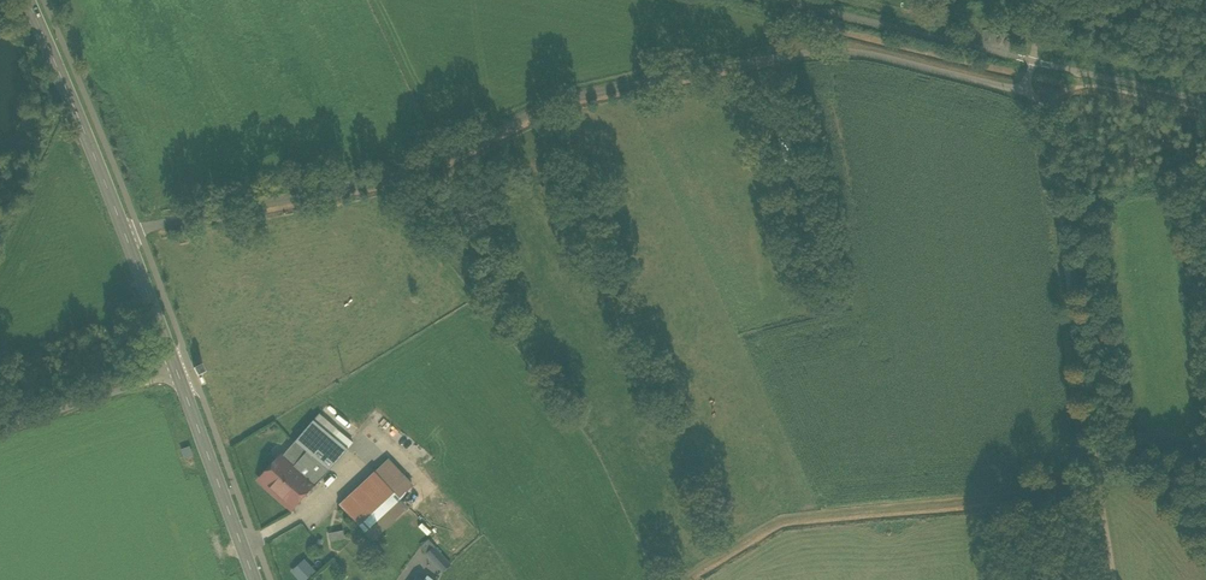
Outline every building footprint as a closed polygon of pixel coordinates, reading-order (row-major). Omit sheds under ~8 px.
[(193,368),(197,376),(204,372),(201,365),(193,368)] [(320,413),(313,421),(295,443),(328,471),(353,443),(320,413)] [(295,443),(294,443),(261,481),(291,508),(312,485),(314,487),(328,471),(295,443)] [(388,458),(374,471),(339,505),(358,526),(363,531),(365,532),(403,496),(407,491),(412,487),(414,485),(388,458)] [(329,534),(330,541),(345,538),(343,531),(329,534)] [(424,551),(443,571),(450,564),(431,544),(424,551)] [(317,571),(305,558),(291,571),(299,579),(307,579),(317,571)]
